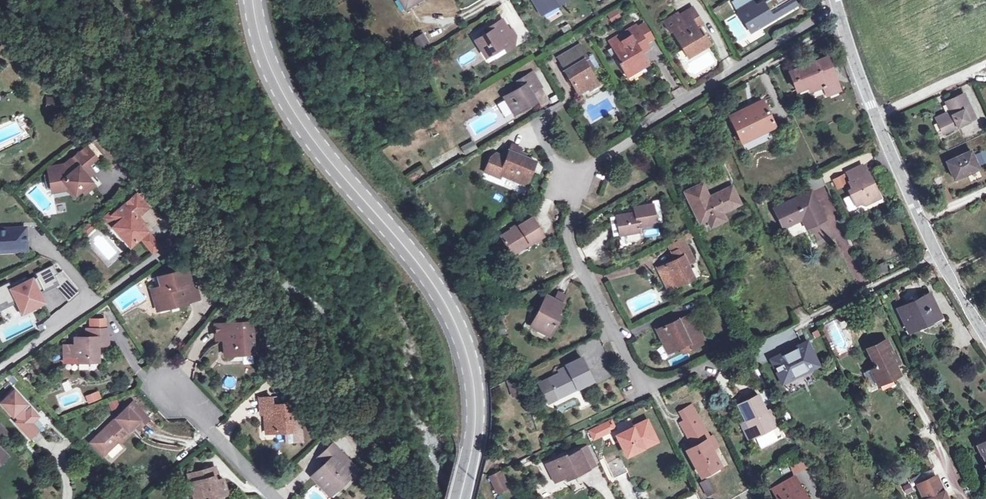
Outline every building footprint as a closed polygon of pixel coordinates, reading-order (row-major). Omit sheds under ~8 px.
[(405,9),(420,0),(399,0),(405,9)] [(539,17),(567,0),(529,0),(539,17)] [(733,2),(750,32),(766,23),(764,19),(771,15),(763,2),(756,6),(752,9),(748,2),(744,4),(742,0),(736,0),(733,2)] [(744,4),(748,2),(752,9),(756,6),(752,0),(742,0),(744,4)] [(692,8),(686,12),(694,26),(700,22),(692,8)] [(694,26),(686,12),(679,16),(677,13),(663,22),(669,33),(672,31),(683,48),(687,46),(692,54),(709,44),(704,35),(701,37),(695,28),(702,25),(700,22),(694,26)] [(502,19),(490,26),(492,29),(486,33),(475,40),(486,57),(503,47),(505,51),(514,46),(510,39),(516,36),(512,29),(509,31),(502,19)] [(560,28),(563,33),(571,29),(567,23),(560,28)] [(644,24),(637,28),(645,42),(652,38),(644,24)] [(626,38),(612,46),(621,61),(619,62),(625,71),(636,65),(639,69),(648,64),(641,52),(638,47),(646,43),(645,42),(637,28),(636,25),(623,33),(626,38)] [(609,41),(612,46),(626,38),(623,33),(609,41)] [(414,39),(417,49),(428,43),(423,34),(414,39)] [(571,66),(564,70),(578,93),(596,82),(591,72),(599,67),(594,58),(595,58),(593,53),(591,53),(588,54),(589,56),(587,57),(579,45),(573,48),(577,54),(568,60),(571,66)] [(687,46),(683,48),(688,57),(692,54),(687,46)] [(557,58),(564,70),(571,66),(568,60),(577,54),(573,48),(557,58)] [(680,63),(687,60),(682,50),(675,53),(680,63)] [(838,89),(826,57),(789,72),(796,90),(807,86),(809,91),(823,85),(827,94),(838,89)] [(636,65),(625,71),(627,76),(639,69),(636,65)] [(504,97),(510,107),(514,114),(536,101),(531,93),(529,90),(539,84),(532,72),(517,81),(521,86),(504,97)] [(529,90),(531,93),(541,87),(539,84),(529,90)] [(945,101),(950,111),(952,115),(937,122),(942,132),(975,117),(964,92),(945,101)] [(755,128),(757,133),(774,125),(763,101),(729,117),(738,136),(755,128)] [(57,113),(66,114),(67,106),(58,105),(57,113)] [(514,114),(510,107),(506,109),(510,116),(514,114)] [(935,118),(937,122),(952,115),(950,111),(935,118)] [(689,117),(692,123),(699,119),(695,113),(689,117)] [(460,147),(465,155),(469,153),(465,145),(460,147)] [(511,145),(506,159),(499,174),(519,182),(521,176),(528,178),(535,161),(517,154),(519,148),(511,145)] [(979,165),(985,162),(985,152),(985,150),(974,154),(979,165)] [(946,161),(954,178),(978,168),(970,151),(946,161)] [(89,154),(66,170),(62,173),(62,177),(50,178),(52,193),(68,192),(68,197),(72,202),(81,196),(84,201),(95,193),(89,185),(83,177),(89,173),(98,167),(89,154)] [(499,174),(506,159),(496,155),(490,159),(483,178),(496,184),(499,174)] [(873,195),(877,193),(868,173),(866,174),(861,165),(848,171),(852,180),(850,181),(853,188),(848,191),(855,205),(860,203),(864,204),(870,202),(873,195)] [(805,179),(810,191),(825,184),(820,172),(805,179)] [(89,185),(94,181),(89,173),(83,177),(89,185)] [(525,185),(528,178),(521,176),(519,182),(525,185)] [(709,199),(708,197),(702,184),(685,192),(699,223),(707,219),(710,226),(725,219),(721,212),(739,203),(731,186),(713,195),(714,197),(709,199)] [(940,191),(945,204),(952,201),(947,188),(940,191)] [(824,218),(810,191),(774,208),(783,227),(801,218),(805,227),(824,218)] [(873,195),(870,202),(879,197),(877,193),(873,195)] [(135,217),(138,215),(147,207),(136,194),(111,216),(117,222),(112,227),(130,246),(147,231),(141,224),(135,217)] [(616,216),(617,222),(619,235),(620,241),(622,243),(637,240),(639,238),(638,231),(637,226),(656,223),(653,205),(634,208),(635,213),(616,216)] [(144,222),(138,215),(135,217),(141,224),(144,222)] [(500,236),(509,251),(526,240),(528,243),(543,235),(532,216),(500,236)] [(88,222),(82,227),(87,233),(93,227),(88,222)] [(25,250),(25,229),(7,230),(7,227),(1,227),(0,228),(0,252),(25,250)] [(79,230),(84,236),(87,233),(82,227),(79,230)] [(149,233),(142,240),(149,247),(156,241),(149,233)] [(669,245),(672,252),(686,246),(682,239),(669,245)] [(526,240),(509,251),(510,254),(528,243),(526,240)] [(156,241),(149,247),(154,253),(161,246),(156,241)] [(658,268),(665,283),(673,279),(675,285),(693,276),(687,264),(693,261),(686,246),(672,252),(675,260),(658,268)] [(79,293),(61,272),(57,274),(53,265),(35,274),(37,277),(26,283),(24,279),(10,286),(8,283),(0,287),(0,304),(6,302),(7,304),(16,300),(18,304),(21,303),(25,311),(37,305),(35,301),(40,298),(38,293),(36,289),(41,286),(43,290),(53,285),(67,303),(79,293)] [(186,285),(191,284),(187,269),(157,277),(159,284),(160,287),(156,288),(160,305),(179,300),(180,304),(191,301),(186,285)] [(673,279),(665,283),(668,288),(675,285),(673,279)] [(192,288),(191,284),(186,285),(191,301),(200,299),(196,287),(192,288)] [(158,310),(180,304),(179,300),(160,305),(156,288),(152,289),(158,310)] [(557,292),(554,300),(560,303),(564,295),(557,292)] [(908,331),(924,323),(926,328),(942,321),(929,293),(918,298),(919,300),(898,310),(908,331)] [(541,305),(539,309),(531,326),(549,335),(556,323),(553,321),(557,314),(562,304),(560,303),(554,300),(546,296),(541,305)] [(690,313),(677,319),(679,322),(680,324),(686,321),(693,318),(690,313)] [(693,318),(686,321),(693,335),(699,332),(693,318)] [(682,353),(704,342),(699,332),(693,335),(686,321),(680,324),(679,322),(671,325),(670,323),(657,329),(663,343),(667,341),(672,350),(679,346),(682,353)] [(257,338),(256,331),(251,331),(250,322),(217,325),(217,335),(225,334),(226,339),(223,339),(224,356),(235,355),(234,350),(252,349),(252,338),(257,338)] [(106,329),(89,329),(90,338),(85,338),(74,338),(74,345),(70,346),(70,356),(78,356),(78,362),(88,362),(89,359),(98,359),(98,346),(97,338),(106,338),(106,329)] [(108,338),(106,338),(97,338),(98,346),(108,346),(108,338)] [(891,374),(892,376),(899,373),(894,364),(899,361),(896,354),(893,355),(886,340),(867,349),(875,366),(871,368),(877,381),(891,374)] [(667,341),(663,343),(667,352),(672,350),(667,341)] [(818,365),(807,342),(770,359),(782,382),(818,365)] [(581,358),(565,365),(567,369),(559,373),(548,378),(538,383),(545,398),(555,394),(575,385),(577,388),(592,381),(581,358)] [(877,381),(871,368),(863,372),(869,384),(877,381)] [(891,374),(877,381),(878,383),(892,376),(891,374)] [(509,387),(511,394),(520,391),(518,384),(509,387)] [(575,385),(555,394),(545,398),(547,402),(557,397),(577,388),(575,385)] [(0,398),(0,404),(10,415),(13,412),(17,416),(12,420),(27,436),(36,428),(29,421),(36,415),(28,406),(22,411),(18,407),(24,402),(11,388),(0,398)] [(99,391),(85,395),(88,403),(102,399),(99,391)] [(738,404),(745,420),(749,418),(752,424),(748,426),(753,437),(774,427),(758,394),(738,404)] [(259,406),(271,405),(270,398),(258,399),(259,406)] [(132,403),(92,440),(102,451),(116,438),(118,441),(128,432),(134,426),(137,430),(148,420),(132,403)] [(271,405),(259,406),(260,415),(266,414),(266,418),(263,418),(264,433),(276,432),(276,430),(283,429),(292,429),(290,403),(271,405)] [(690,439),(704,432),(695,415),(690,406),(681,411),(685,420),(681,422),(690,439)] [(41,417),(36,424),(41,429),(47,422),(41,417)] [(610,421),(598,428),(601,435),(614,428),(610,421)] [(656,441),(646,421),(616,435),(626,456),(656,441)] [(1,434),(8,441),(11,437),(0,426),(0,435),(1,434)] [(38,431),(36,428),(27,436),(29,439),(38,431)] [(601,435),(598,428),(590,431),(594,438),(601,435)] [(284,442),(301,441),(300,430),(292,431),(292,429),(283,429),(284,442)] [(130,435),(128,432),(118,441),(121,444),(130,435)] [(690,439),(694,445),(708,438),(704,432),(690,439)] [(712,435),(708,438),(694,445),(687,448),(701,475),(719,465),(711,450),(718,446),(712,435)] [(104,454),(118,441),(116,438),(102,451),(104,454)] [(102,451),(92,440),(90,442),(102,456),(104,454),(102,451)] [(985,463),(985,442),(978,446),(985,463)] [(332,484),(335,487),(346,476),(344,474),(351,468),(336,453),(338,451),(331,444),(318,457),(324,463),(311,476),(325,491),(332,484)] [(585,447),(579,450),(588,468),(594,466),(585,447)] [(574,475),(588,468),(579,450),(566,457),(565,455),(546,464),(555,482),(573,472),(574,475)] [(606,463),(613,479),(628,472),(620,457),(606,463)] [(800,458),(789,463),(793,472),(805,467),(800,458)] [(189,483),(194,498),(219,498),(218,496),(226,493),(222,479),(215,481),(213,477),(215,476),(213,467),(189,474),(191,483),(189,483)] [(490,475),(492,479),(502,474),(499,470),(490,475)] [(502,474),(492,479),(498,492),(508,487),(502,474)] [(936,475),(919,484),(923,492),(922,493),(925,498),(948,498),(936,475)] [(793,477),(790,479),(795,488),(798,486),(793,477)] [(699,482),(705,492),(712,489),(707,478),(699,482)] [(778,498),(806,498),(798,486),(795,488),(790,479),(773,489),(778,498)] [(332,484),(325,491),(328,494),(335,487),(332,484)]
